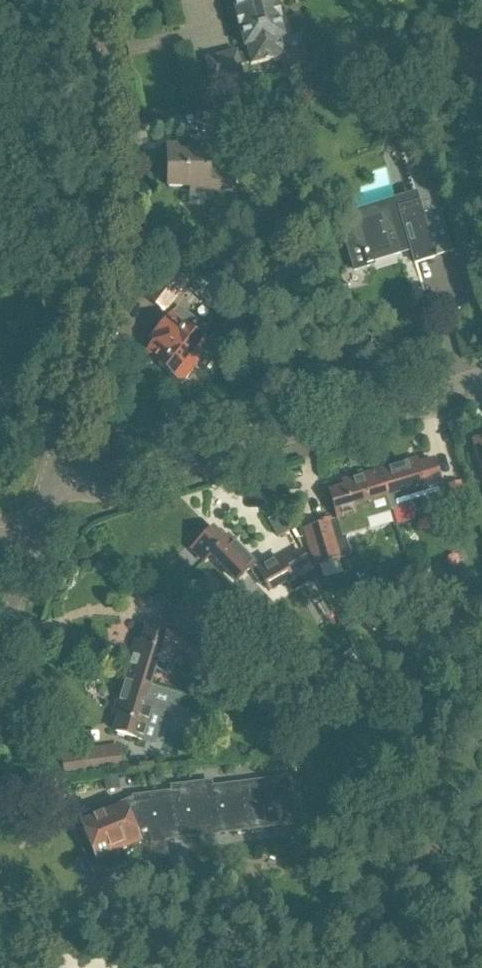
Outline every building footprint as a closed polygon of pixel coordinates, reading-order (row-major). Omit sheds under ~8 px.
[(283,53),(279,39),(283,38),(279,20),(280,20),(276,4),(275,4),(274,1),(277,0),(231,0),(235,14),(234,15),(238,31),(239,30),(243,48),(246,48),(247,53),(237,55),(236,51),(205,59),(211,83),(242,75),(240,66),(249,63),(250,65),(272,60),(273,62),(282,59),(285,72),(311,65),(306,48),(283,53)] [(415,196),(359,212),(337,218),(353,273),(375,266),(374,264),(410,253),(413,265),(454,252),(425,156),(423,156),(409,108),(387,115),(390,126),(402,122),(413,160),(405,162),(415,196)] [(209,171),(208,153),(168,154),(169,188),(191,187),(191,194),(234,193),(234,171),(209,171)] [(165,314),(190,283),(169,266),(144,297),(165,314)] [(195,321),(178,307),(151,341),(153,343),(144,355),(181,386),(199,364),(194,360),(206,346),(200,341),(205,336),(192,325),(195,321)] [(417,467),(415,461),(379,471),(385,493),(386,496),(391,512),(412,505),(414,513),(445,504),(433,462),(417,467)] [(329,493),(336,519),(328,521),(328,520),(316,523),(317,526),(304,529),(315,565),(348,555),(343,536),(368,529),(365,519),(391,512),(386,496),(385,493),(379,471),(343,482),(345,488),(329,493)] [(455,509),(467,505),(460,482),(448,486),(455,509)] [(223,541),(212,529),(192,550),(204,562),(210,556),(237,582),(249,570),(256,576),(261,585),(265,582),(271,592),(289,582),(293,589),(317,576),(302,551),(282,563),(279,557),(258,569),(254,565),(255,564),(227,537),(223,541)] [(124,679),(148,687),(154,669),(170,674),(181,639),(179,639),(181,632),(207,640),(214,618),(181,608),(172,637),(146,629),(141,645),(135,643),(124,679)] [(141,740),(146,726),(151,707),(143,704),(148,687),(124,679),(113,715),(119,716),(114,732),(141,740)] [(120,746),(83,750),(86,775),(123,771),(120,746)] [(118,786),(117,776),(103,778),(105,788),(118,786)] [(84,847),(97,880),(145,860),(154,882),(176,873),(167,853),(165,840),(293,823),(291,804),(288,782),(211,792),(211,787),(174,791),(174,797),(135,802),(136,803),(124,808),(123,805),(80,823),(81,825),(79,829),(81,833),(85,835),(89,845),(84,847)]
